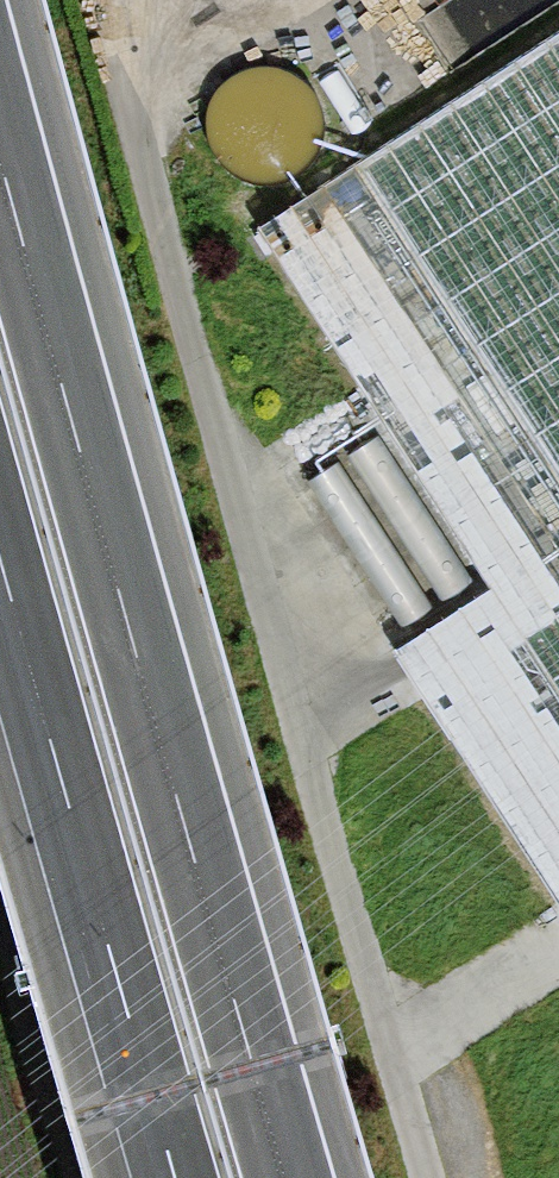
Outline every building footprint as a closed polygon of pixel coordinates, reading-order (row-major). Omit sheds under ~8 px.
[(256,228),(494,595),(399,656),(558,902),(558,32),(256,228)]
